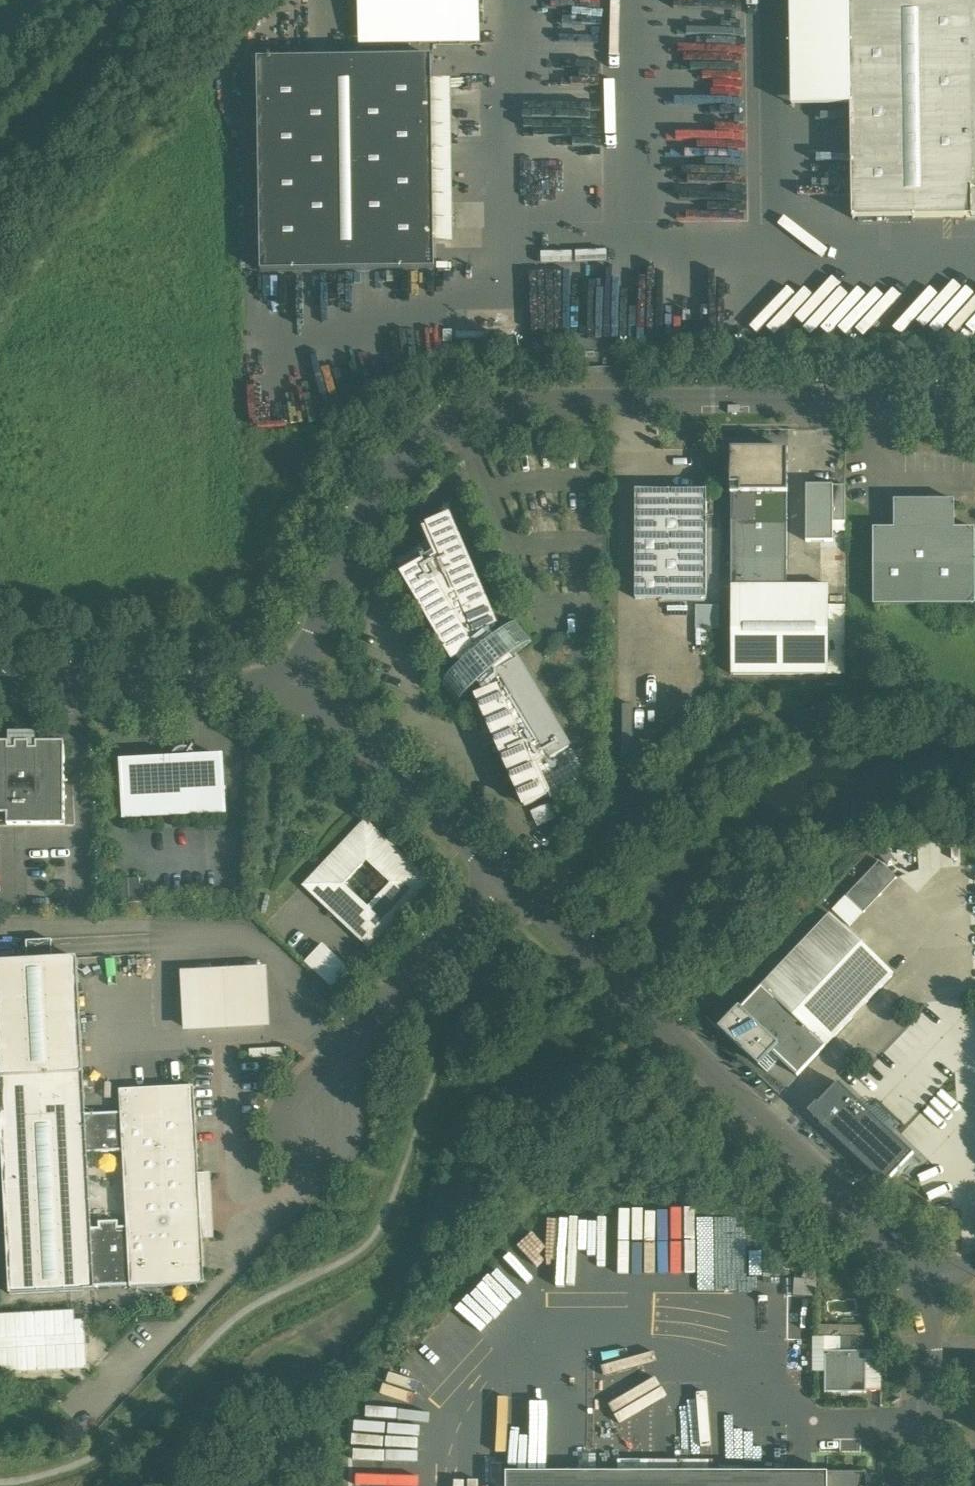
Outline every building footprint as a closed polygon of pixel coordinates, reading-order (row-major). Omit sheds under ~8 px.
[(793,124),(852,122),(852,113),(852,106),(851,105),(851,104),(852,104),(851,46),(850,46),(850,44),(851,44),(850,0),(791,0),(793,124)] [(851,44),(850,44),(850,46),(851,46),(852,104),(851,104),(851,105),(852,106),(852,113),(852,122),(853,164),(852,164),(852,166),(853,166),(853,218),(853,220),(966,218),(966,191),(974,191),(973,164),(972,164),(972,162),(973,162),(973,134),(972,134),(972,132),(973,132),(972,104),(971,104),(971,102),(972,102),(972,74),(971,74),(971,72),(972,72),(971,44),(970,44),(970,42),(971,42),(971,14),(970,14),(970,12),(971,12),(970,0),(850,0),(851,44)] [(971,12),(970,12),(970,14),(971,14),(971,42),(970,42),(970,44),(971,44),(972,72),(971,72),(971,74),(972,74),(972,102),(971,102),(971,104),(972,104),(973,132),(972,132),(972,134),(973,134),(973,162),(972,162),(972,164),(973,164),(974,191),(966,191),(966,218),(966,219),(974,219),(974,0),(970,0),(971,12)] [(425,263),(423,58),(259,60),(261,265),(425,263)] [(765,470),(731,470),(731,493),(787,493),(787,470),(779,470),(779,462),(765,462),(765,470)] [(835,482),(805,482),(805,510),(820,510),(835,510),(835,482)] [(706,599),(706,491),(635,491),(635,599),(706,599)] [(787,493),(731,493),(731,586),(787,586),(787,493)] [(954,500),(894,500),(894,528),(954,528),(954,500)] [(835,510),(820,510),(820,544),(842,545),(841,510),(835,510)] [(516,665),(510,659),(531,641),(515,621),(494,639),(487,630),(495,626),(448,518),(429,526),(429,527),(424,529),(422,525),(421,526),(435,559),(424,565),(423,564),(403,575),(453,661),(456,659),(462,665),(441,683),(457,702),(478,685),(485,694),(477,698),(524,806),(544,798),(543,797),(549,795),(550,799),(552,799),(538,766),(549,759),(550,760),(569,749),(519,664),(516,665)] [(894,528),(873,528),(873,605),(974,605),(974,528),(954,528),(894,528)] [(833,587),(732,587),(732,672),(833,672),(833,587)] [(36,743),(36,750),(29,750),(29,743),(16,743),(16,750),(9,750),(9,743),(0,743),(0,815),(7,815),(7,825),(64,825),(64,743),(36,743)] [(172,761),(122,763),(124,816),(224,811),(221,758),(196,759),(195,755),(192,751),(188,749),(183,748),(179,749),(175,752),(172,756),(172,761)] [(303,886),(369,948),(431,882),(365,821),(303,886)] [(879,862),(846,897),(864,912),(896,878),(879,862)] [(140,878),(116,879),(117,903),(141,902),(140,878)] [(893,974),(830,914),(761,986),(825,1046),(893,974)] [(150,934),(52,939),(52,941),(53,960),(77,958),(77,959),(151,955),(150,934)] [(52,941),(26,942),(27,961),(53,960),(52,941)] [(348,970),(322,945),(306,963),(332,987),(348,970)] [(0,963),(0,1079),(83,1074),(77,959),(77,958),(53,960),(27,961),(0,963)] [(263,971),(185,975),(187,1028),(266,1024),(263,971)] [(825,1046),(761,986),(733,1016),(770,1051),(779,1059),(797,1076),(825,1046)] [(733,1016),(721,1029),(758,1064),(770,1051),(733,1016)] [(779,1059),(770,1051),(758,1064),(767,1072),(779,1059)] [(658,1071),(651,1078),(663,1089),(670,1082),(658,1071)] [(0,1079),(0,1117),(9,1294),(95,1290),(95,1287),(91,1229),(87,1153),(85,1115),(83,1074),(0,1079)] [(912,1154),(838,1083),(817,1105),(821,1110),(814,1117),(884,1184),(912,1154)] [(194,1086),(120,1090),(121,1113),(123,1151),(127,1227),(130,1286),(130,1288),(204,1284),(194,1086)] [(121,1113),(85,1115),(87,1153),(123,1151),(121,1113)] [(118,1221),(99,1222),(99,1229),(91,1229),(95,1287),(130,1286),(127,1227),(118,1228),(118,1221)] [(88,1370),(87,1345),(77,1345),(75,1312),(0,1315),(0,1373),(88,1370)] [(813,1339),(813,1372),(824,1372),(824,1351),(838,1351),(838,1349),(869,1349),(869,1336),(833,1336),(833,1339),(813,1339)] [(838,1351),(824,1351),(824,1372),(824,1392),(866,1393),(866,1351),(838,1351)] [(506,1473),(506,1485),(827,1485),(827,1473),(506,1473)] [(827,1473),(827,1485),(866,1485),(866,1473),(827,1473)]
